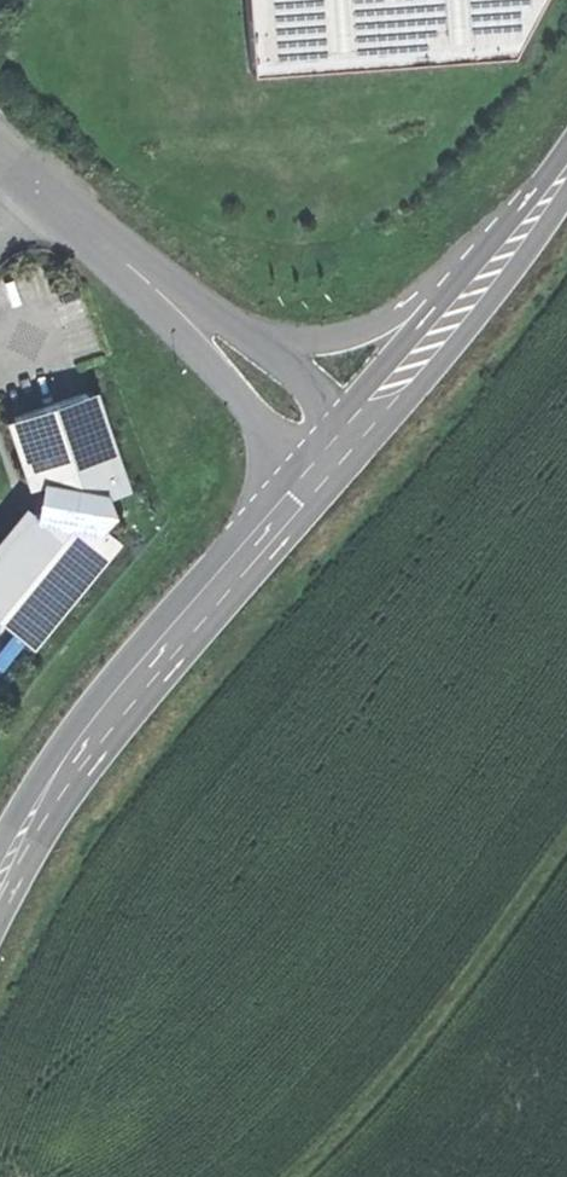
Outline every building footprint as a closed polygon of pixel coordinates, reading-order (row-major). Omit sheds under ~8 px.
[(245,66),(505,46),(529,0),(241,0),(245,66)] [(35,486),(31,502),(118,508),(111,494),(122,486),(89,391),(0,419),(0,421),(20,491),(35,486)] [(31,502),(0,536),(0,611),(35,640),(122,536),(106,520),(118,508),(31,502)]
